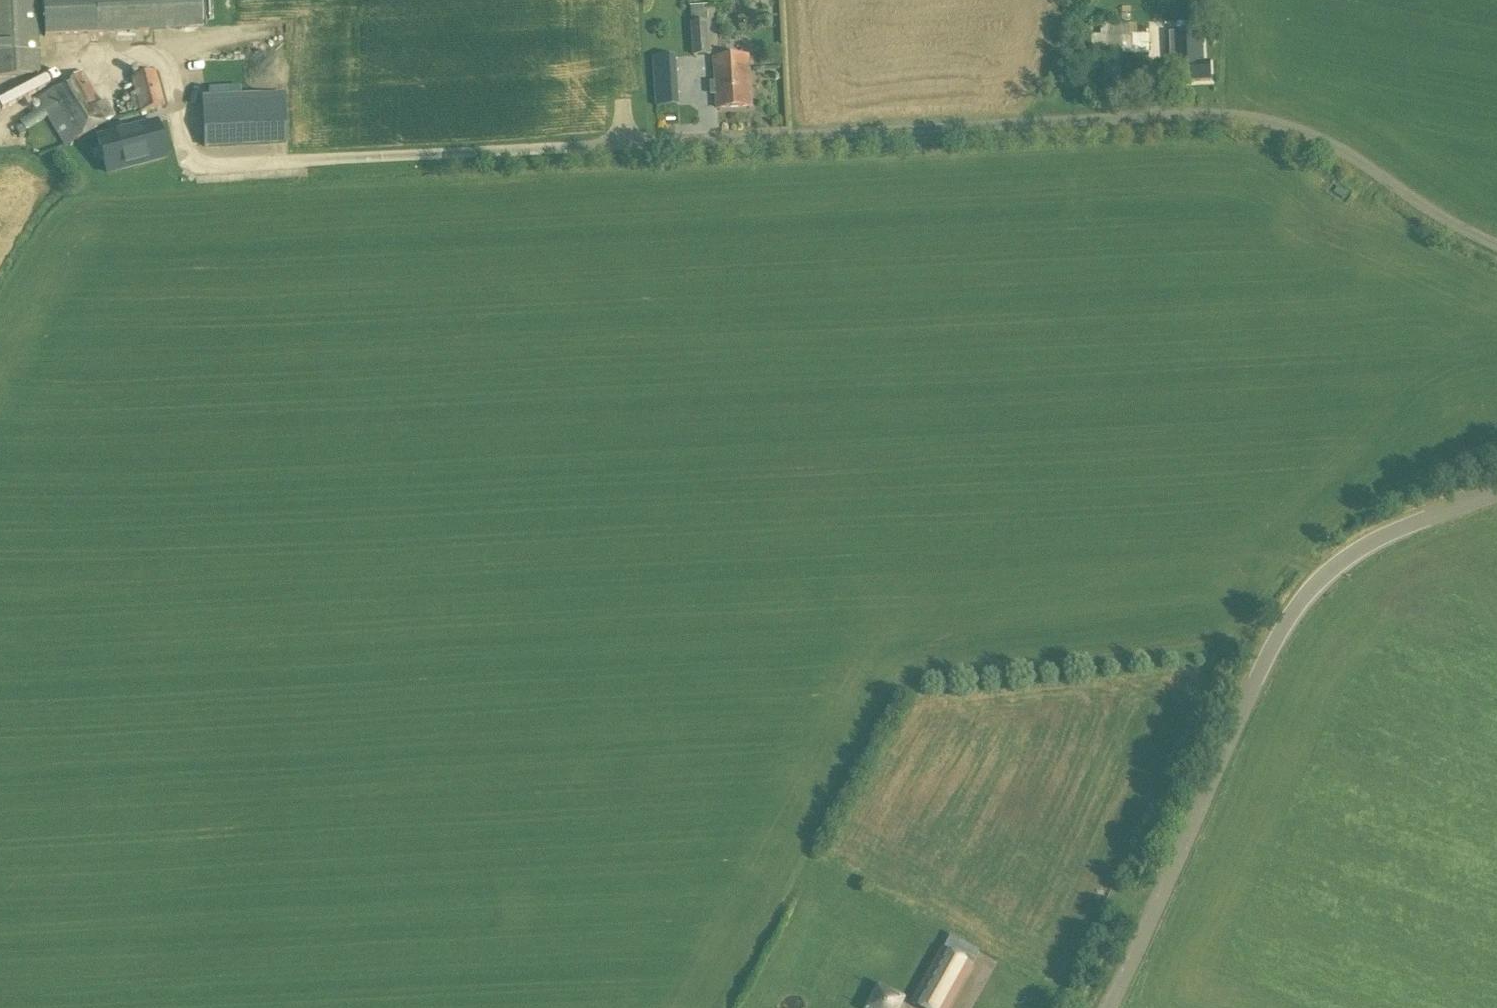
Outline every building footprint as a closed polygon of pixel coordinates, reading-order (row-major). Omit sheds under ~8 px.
[(30,76),(40,73),(36,0),(0,0),(0,78),(30,76)] [(45,38),(98,35),(200,29),(199,0),(43,0),(45,38)] [(708,22),(707,6),(690,7),(692,23),(691,24),(693,57),(712,56),(710,22),(708,22)] [(1120,24),(1121,21),(1102,20),(1102,23),(1093,23),(1092,56),(1135,56),(1135,47),(1147,48),(1148,29),(1133,29),(1133,24),(1120,24)] [(1206,65),(1204,33),(1171,35),(1173,67),(1169,67),(1170,86),(1211,83),(1210,64),(1206,65)] [(718,111),(752,109),(749,58),(714,60),(718,111)] [(677,69),(654,70),(655,94),(679,93),(677,69)] [(82,72),(37,100),(64,147),(115,117),(105,100),(99,104),(96,98),(97,97),(82,72)] [(141,113),(164,107),(154,72),(131,78),(141,113)] [(204,147),(254,145),(252,113),(202,115),(204,147)] [(157,120),(95,137),(106,177),(168,161),(157,120)] [(943,949),(924,984),(954,1000),(973,966),(943,949)] [(871,1007),(902,1007),(906,1001),(881,988),(871,1007)] [(957,1007),(984,1007),(963,997),(957,1007)]
